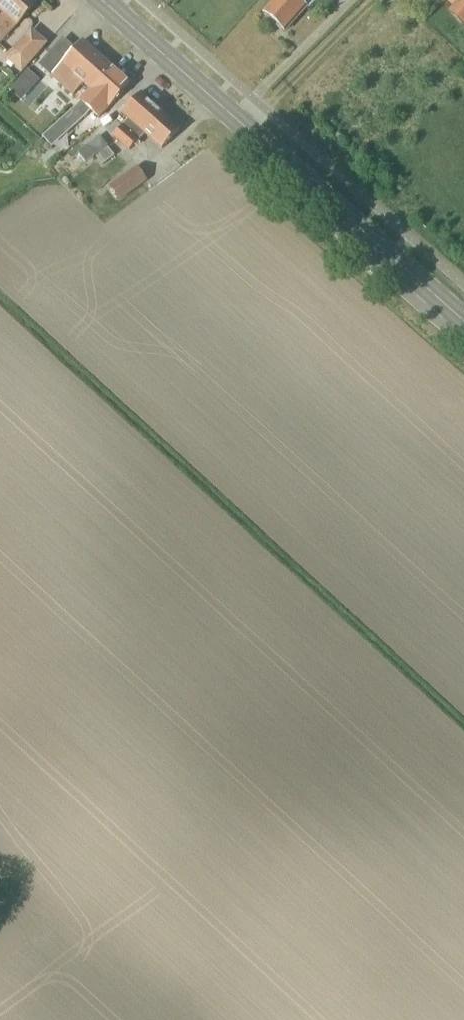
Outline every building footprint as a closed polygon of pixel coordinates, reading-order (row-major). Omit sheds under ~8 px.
[(0,5),(0,44),(1,44),(16,27),(15,27),(38,2),(36,0),(5,0),(0,5)] [(305,8),(296,0),(276,0),(263,14),(284,32),(305,8)] [(463,26),(463,0),(444,0),(452,8),(448,12),(463,27),(463,26)] [(30,31),(6,59),(22,73),(46,44),(33,34),(30,31)] [(82,85),(90,91),(111,68),(82,42),(75,50),(64,40),(39,67),(72,96),(82,85)] [(129,85),(111,68),(90,91),(79,104),(84,108),(98,120),(108,108),(129,85)] [(30,91),(18,81),(9,92),(21,102),(30,91)] [(120,145),(154,106),(140,94),(121,115),(127,120),(112,138),(120,145)] [(161,150),(180,129),(154,106),(120,145),(128,153),(144,135),(161,150)] [(84,117),(75,108),(55,126),(64,136),(84,117)] [(107,148),(95,157),(102,166),(114,156),(107,148)] [(119,202),(147,182),(136,168),(108,187),(119,202)]
